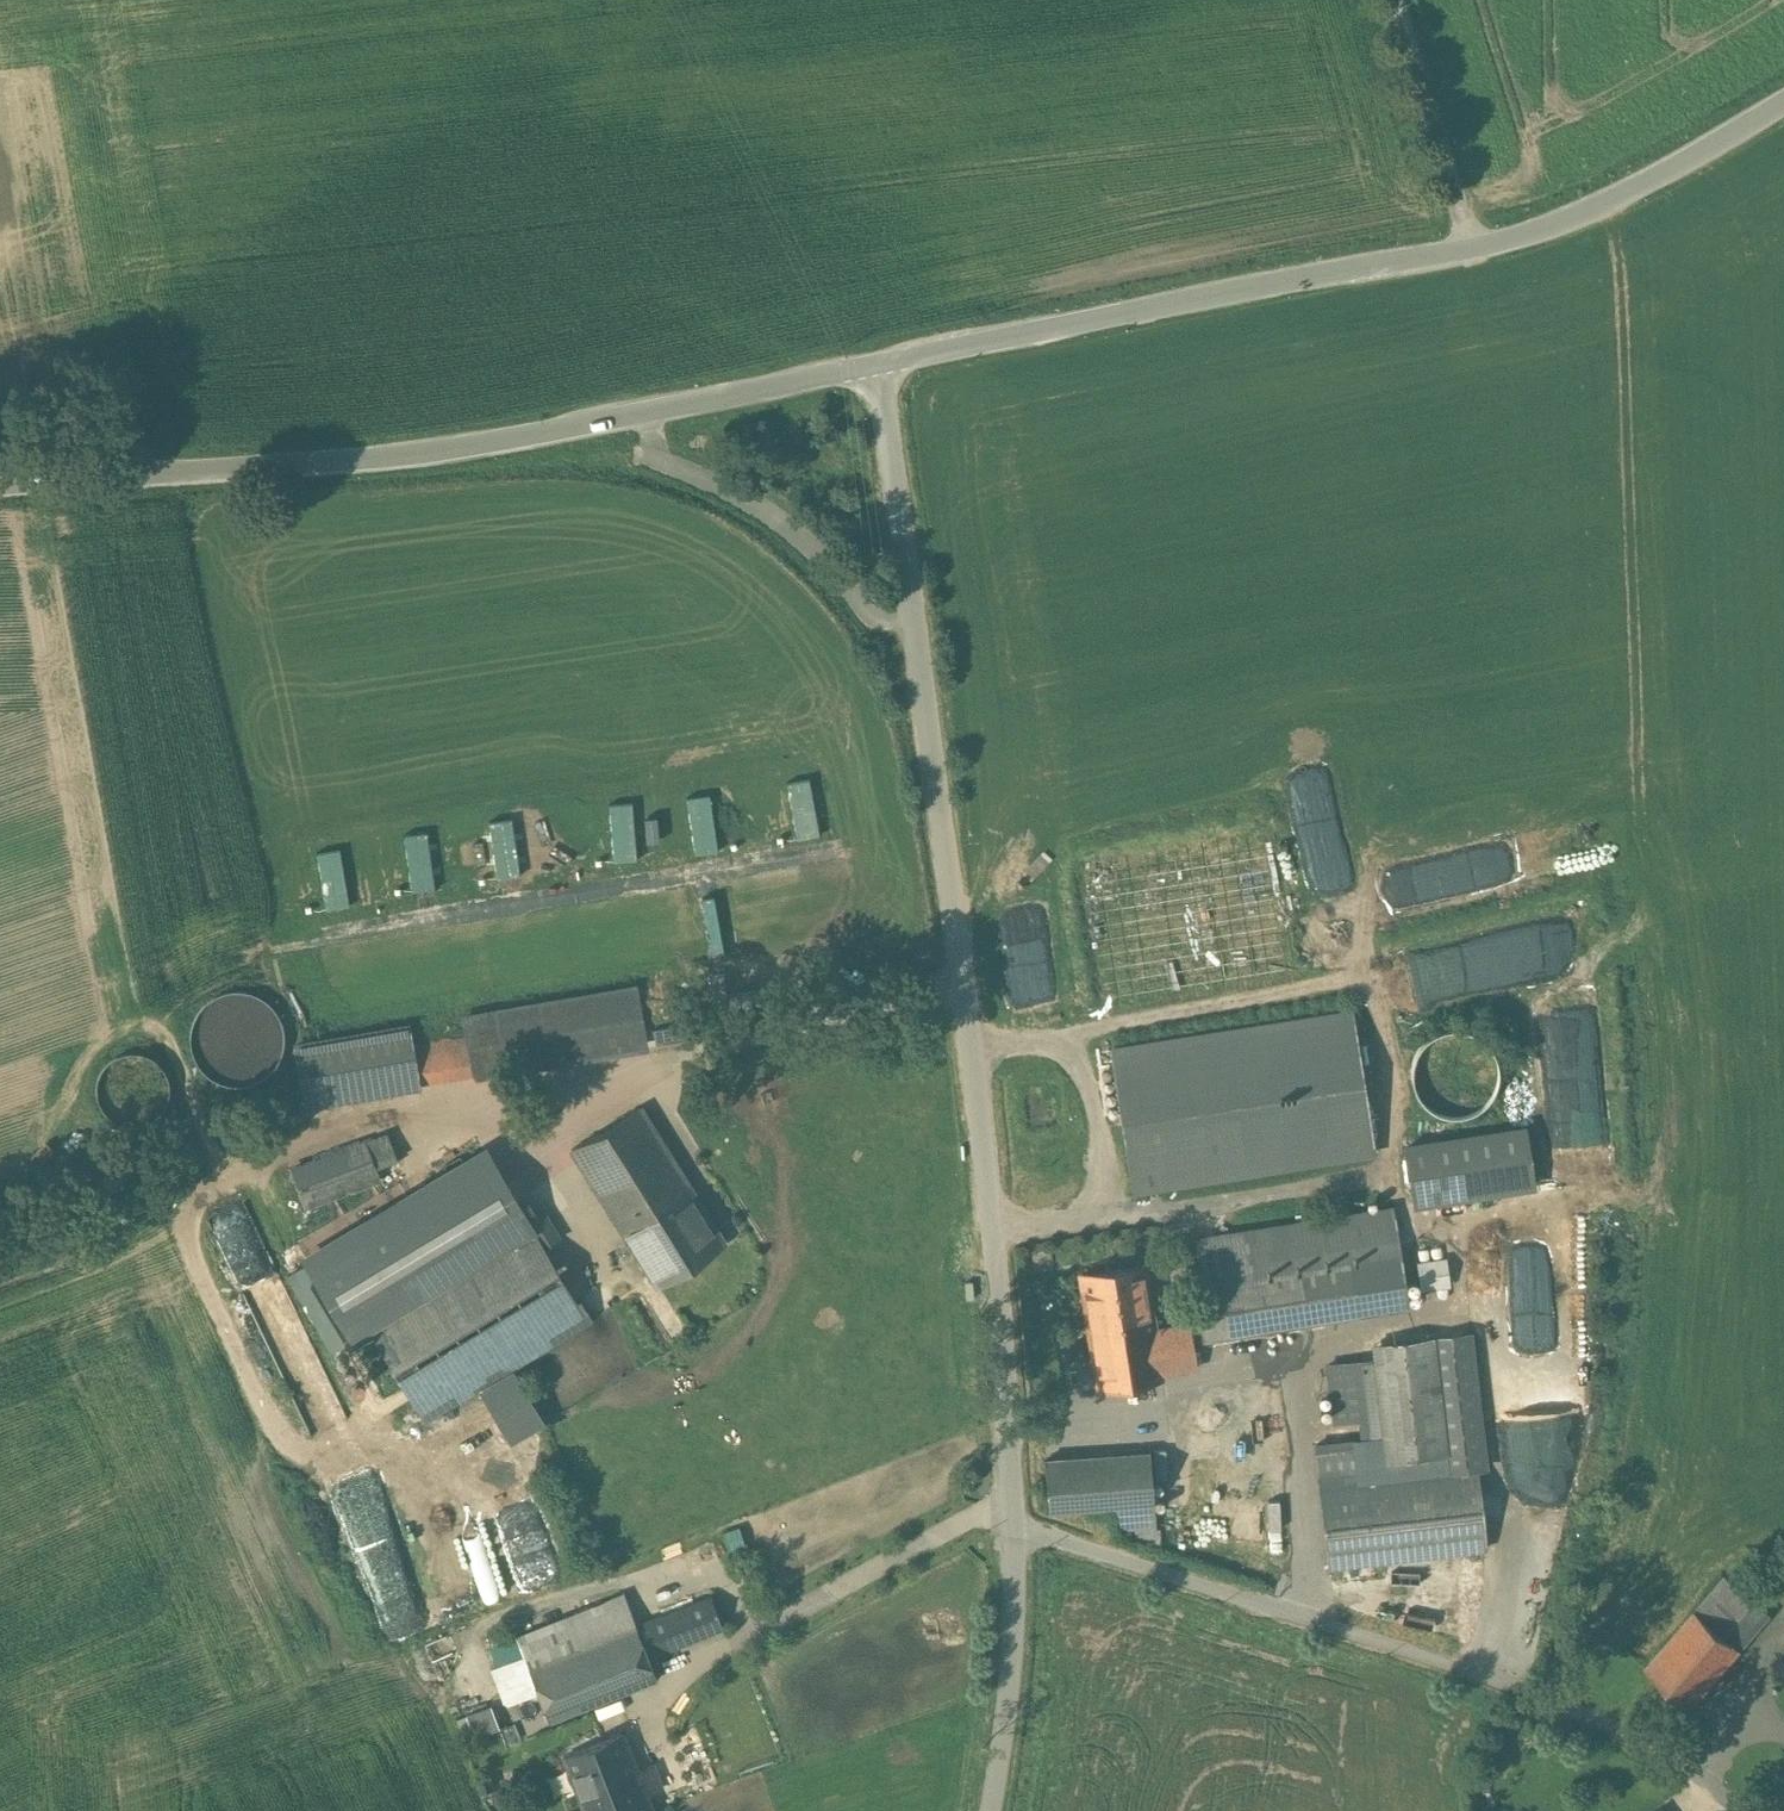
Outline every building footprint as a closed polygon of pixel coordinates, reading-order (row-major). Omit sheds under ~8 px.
[(409,1045),(415,1083),(646,1043),(636,986),(464,1016),(468,1034),(409,1045)] [(272,993),(216,997),(218,1021),(217,1021),(221,1080),(278,1076),(272,993)] [(1351,1012),(1112,1049),(1134,1190),(1373,1153),(1351,1012)] [(1413,1084),(1420,1099),(1433,1110),(1449,1116),(1465,1115),(1481,1108),(1492,1096),(1499,1079),(1499,1061),(1491,1045),(1477,1033),(1460,1028),(1442,1030),(1427,1038),(1416,1051),(1411,1067),(1413,1084)] [(725,1243),(641,1107),(572,1149),(657,1285),(725,1243)] [(507,1117),(397,1183),(429,1235),(538,1170),(507,1117)] [(1525,1129),(1406,1147),(1414,1202),(1533,1185),(1525,1129)] [(387,1131),(291,1168),(306,1208),(384,1179),(380,1169),(398,1162),(387,1131)] [(373,1244),(375,1232),(373,1220),(366,1210),(355,1203),(343,1201),(331,1204),(321,1211),(314,1221),(312,1233),(315,1245),(322,1255),(332,1262),(344,1264),(356,1262),(366,1255),(373,1244)] [(1392,1207),(1184,1240),(1192,1289),(1197,1288),(1196,1287),(1302,1270),(1310,1320),(1392,1307),(1407,1304),(1392,1207)] [(533,1230),(370,1328),(425,1419),(588,1321),(533,1230)] [(232,1256),(302,1408),(327,1397),(319,1382),(328,1378),(265,1241),(232,1256)] [(1433,1284),(1457,1285),(1457,1260),(1434,1260),(1433,1284)] [(1144,1264),(1081,1274),(1087,1312),(1099,1388),(1163,1377),(1162,1373),(1155,1329),(1144,1264)] [(1302,1270),(1196,1287),(1197,1288),(1204,1337),(1310,1320),(1302,1270)] [(1190,1324),(1155,1329),(1162,1373),(1197,1367),(1190,1324)] [(1471,1333),(1433,1337),(1446,1452),(1448,1472),(1452,1471),(1476,1468),(1487,1467),(1471,1333)] [(1388,1459),(1446,1452),(1433,1337),(1374,1344),(1385,1436),(1388,1459)] [(489,1386),(520,1441),(555,1422),(525,1367),(489,1386)] [(1317,1444),(1320,1475),(1354,1471),(1389,1467),(1388,1459),(1385,1436),(1317,1444)] [(1150,1453),(1045,1461),(1049,1510),(1117,1505),(1155,1502),(1150,1453)] [(1253,1482),(1194,1489),(1203,1560),(1261,1554),(1288,1551),(1277,1460),(1253,1462),(1250,1463),(1253,1482)] [(1448,1472),(1356,1483),(1354,1471),(1320,1475),(1330,1565),(1485,1547),(1476,1468),(1452,1471),(1448,1472)] [(1155,1502),(1117,1505),(1119,1528),(1157,1525),(1155,1502)] [(1161,1528),(1137,1528),(1137,1542),(1161,1542),(1161,1528)] [(623,1591),(544,1622),(557,1656),(636,1625),(623,1591)] [(711,1596),(636,1625),(649,1657),(724,1628),(711,1596)] [(1740,1648),(1697,1612),(1646,1669),(1690,1707),(1740,1648)] [(544,1622),(504,1638),(527,1699),(540,1694),(529,1667),(557,1656),(544,1622)] [(557,1656),(529,1667),(540,1694),(550,1720),(657,1678),(649,1657),(636,1625),(557,1656)] [(467,1737),(505,1725),(499,1705),(461,1717),(467,1737)] [(564,1756),(579,1794),(637,1771),(622,1733),(564,1756)] [(579,1794),(585,1810),(652,1810),(646,1794),(662,1787),(654,1765),(637,1771),(579,1794)]
